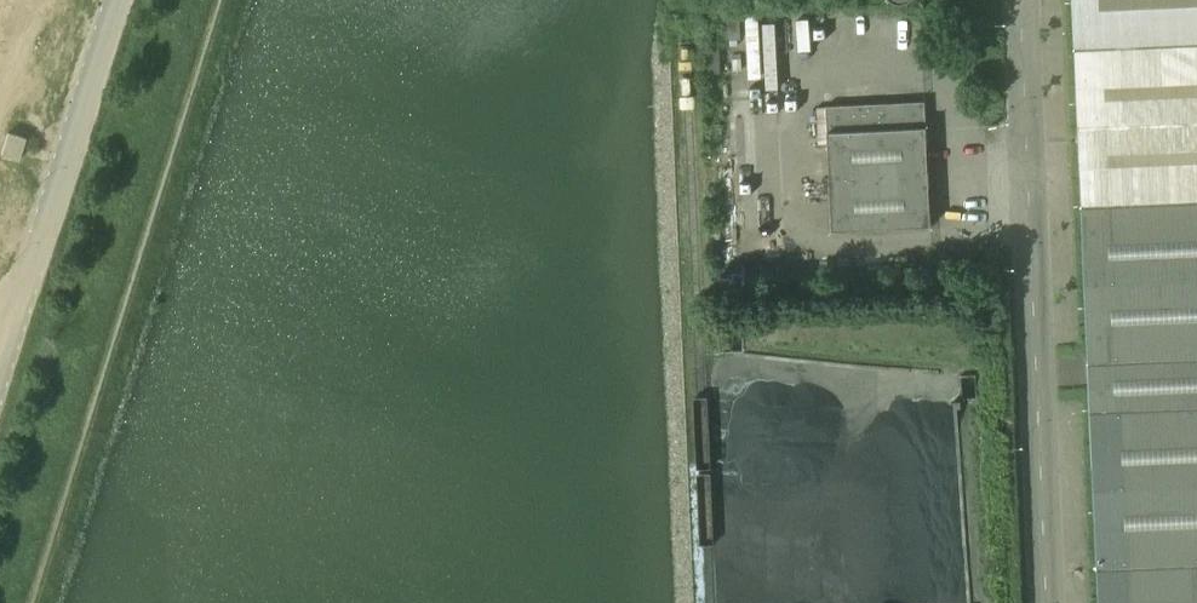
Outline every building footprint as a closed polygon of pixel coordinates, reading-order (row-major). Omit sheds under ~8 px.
[(1081,142),(1101,602),(1196,602),(1196,0),(1074,0),(1081,142)] [(826,106),(832,231),(931,226),(925,102),(826,106)]
